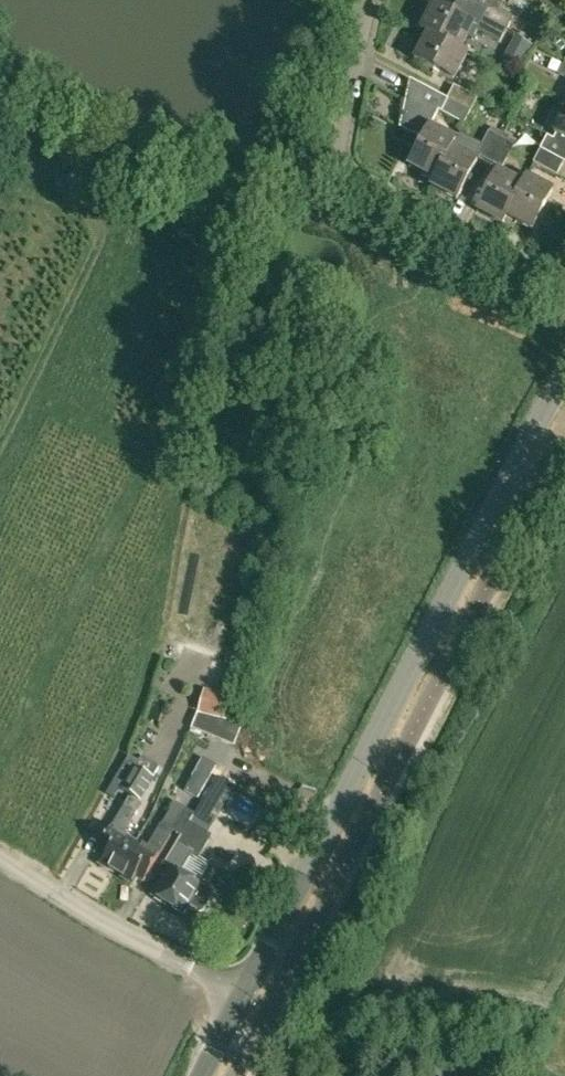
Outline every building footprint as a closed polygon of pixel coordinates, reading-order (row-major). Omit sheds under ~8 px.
[(499,44),(506,31),(482,18),(477,28),(433,5),(420,31),(428,35),(459,52),(466,38),(470,41),(475,32),(499,44)] [(488,6),(482,18),(506,31),(512,18),(488,6)] [(459,52),(428,35),(414,62),(452,82),(466,56),(459,52)] [(563,61),(557,74),(564,79),(564,62),(563,61)] [(446,100),(409,81),(399,130),(413,136),(413,135),(422,140),(408,167),(434,180),(450,149),(455,139),(430,126),(438,111),(463,125),(470,112),(446,100)] [(452,87),(446,100),(470,112),(476,99),(452,87)] [(557,136),(564,140),(564,111),(553,134),(557,136)] [(475,155),(488,162),(501,139),(488,132),(475,155)] [(539,151),(563,163),(564,164),(564,140),(557,136),(555,139),(547,135),(539,151)] [(513,145),(501,139),(488,162),(501,169),(513,145)] [(476,162),(450,149),(434,180),(430,188),(455,201),(476,162)] [(556,176),(563,163),(539,151),(532,164),(556,176)] [(501,225),(505,217),(521,185),(495,172),(475,211),(501,225)] [(525,178),(521,185),(505,217),(532,231),(552,192),(525,178)] [(224,717),(229,694),(203,687),(197,711),(224,717)] [(197,711),(192,725),(237,743),(245,723),(224,717),(197,711)] [(113,783),(120,787),(140,800),(160,767),(142,757),(139,762),(129,756),(113,783)] [(98,865),(116,875),(134,845),(123,838),(141,806),(128,799),(110,831),(111,831),(98,853),(103,857),(98,865)] [(146,852),(134,845),(116,875),(133,885),(137,877),(144,881),(157,858),(159,859),(172,833),(179,837),(192,813),(172,803),(146,852)] [(180,840),(164,867),(169,869),(152,900),(183,916),(189,906),(197,910),(203,909),(210,895),(208,890),(200,885),(198,884),(208,867),(196,860),(210,836),(208,835),(189,824),(180,840)]
